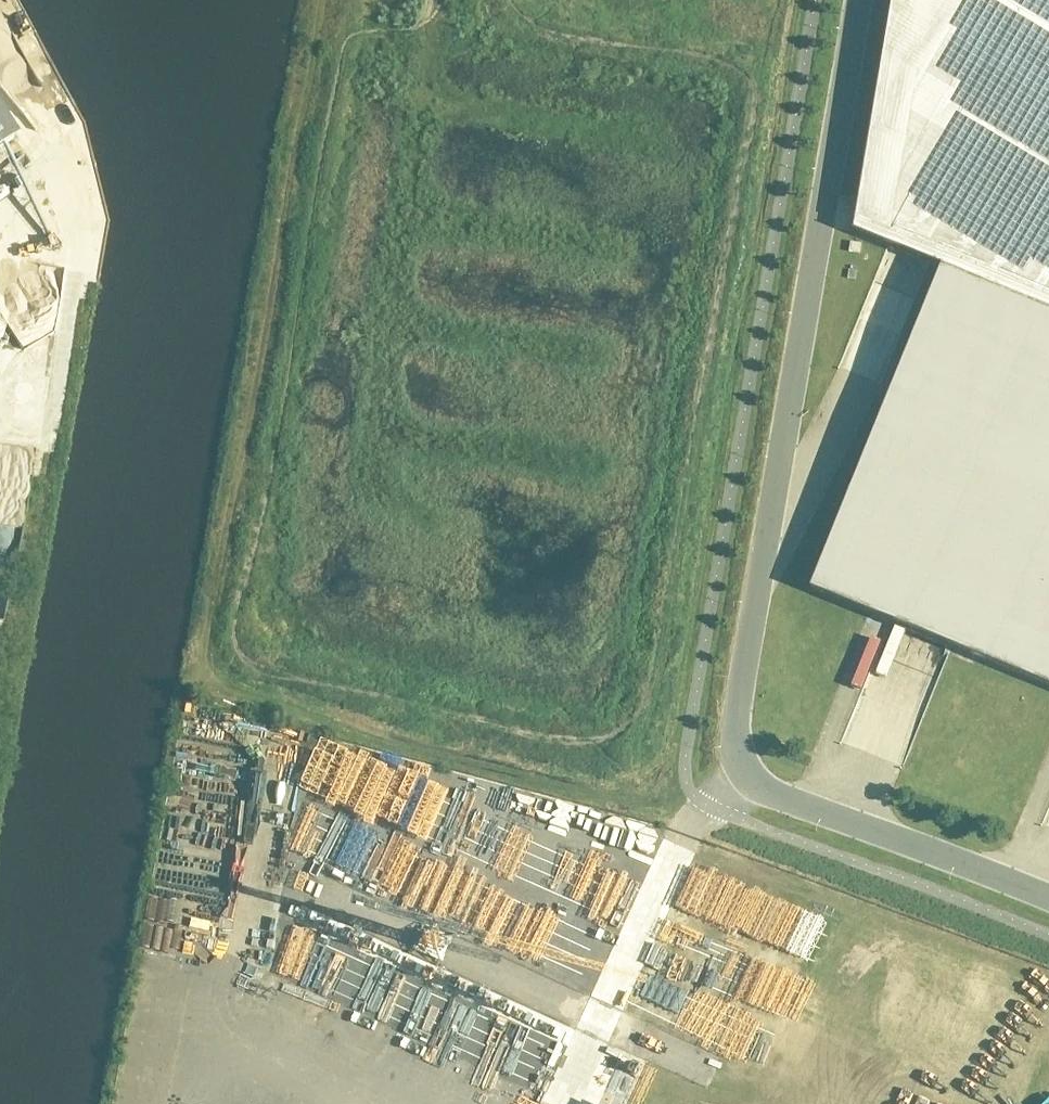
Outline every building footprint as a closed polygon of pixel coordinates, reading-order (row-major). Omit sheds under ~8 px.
[(810,591),(1048,688),(1048,0),(892,0),(858,199),(852,232),(941,268),(810,591)] [(16,138),(0,116),(0,149),(16,138)] [(21,407),(19,426),(45,429),(47,410),(21,407)]
